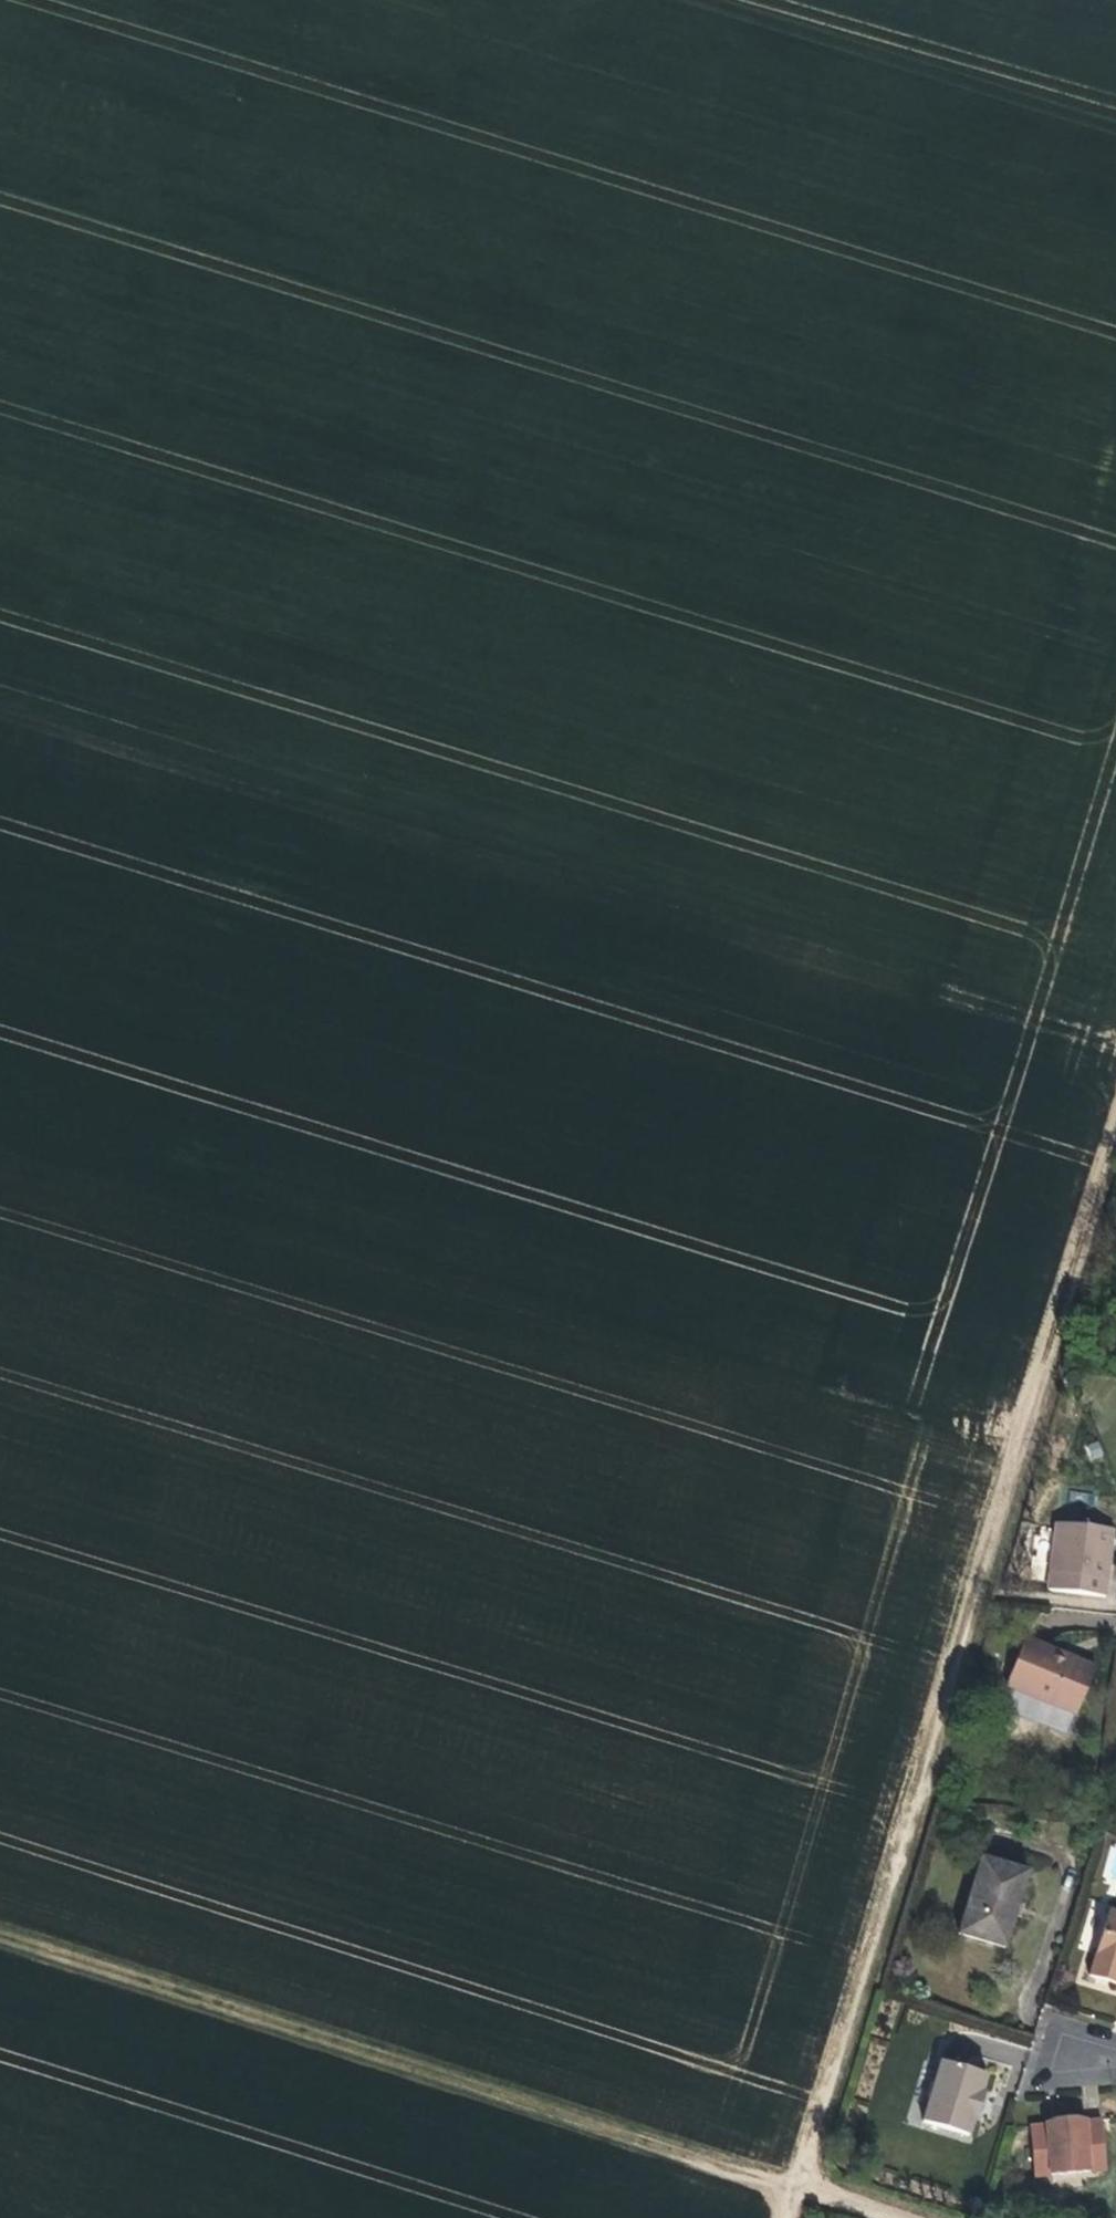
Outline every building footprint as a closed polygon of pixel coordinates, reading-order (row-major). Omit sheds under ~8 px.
[(1108,1562),(1112,1530),(1057,1523),(1049,1590),(1104,1596),(1108,1562)] [(1076,1714),(1094,1668),(1070,1658),(1068,1663),(1049,1655),(1051,1650),(1024,1639),(1006,1685),(1076,1714)] [(1068,1663),(1070,1658),(1061,1654),(1051,1650),(1049,1655),(1068,1663)] [(1016,1910),(1028,1872),(982,1858),(958,1934),(1004,1948),(1016,1910)] [(1112,1911),(1089,1976),(1115,1985),(1115,1912),(1112,1911)] [(981,2093),(986,2075),(941,2060),(922,2122),(968,2136),(973,2118),(976,2119),(980,2106),(984,2093),(981,2093)] [(1106,2170),(1101,2121),(1085,2122),(1046,2125),(1029,2126),(1033,2176),(1106,2170)]
